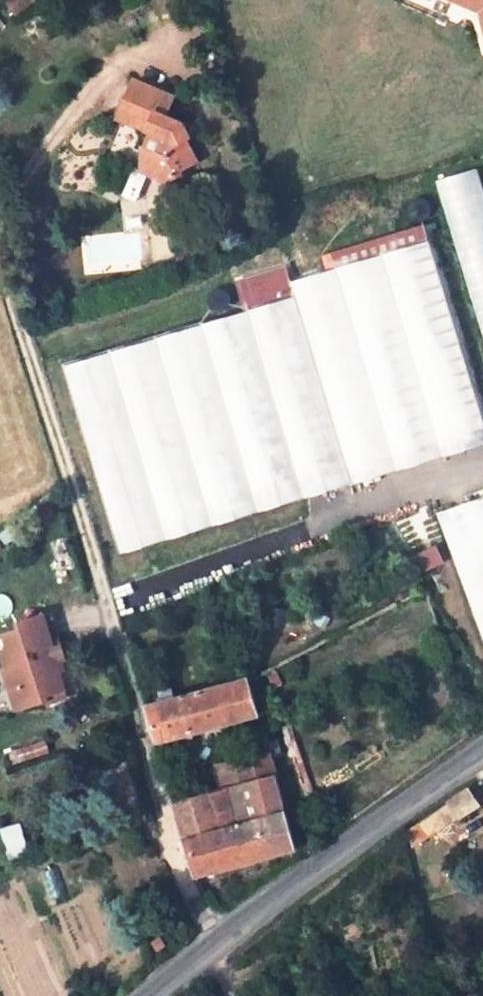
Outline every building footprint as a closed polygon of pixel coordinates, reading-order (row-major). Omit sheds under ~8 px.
[(35,0),(0,0),(0,2),(15,19),(35,0)] [(481,9),(482,16),(482,0),(460,0),(481,9)] [(166,115),(174,95),(136,79),(119,119),(139,127),(142,119),(151,124),(142,144),(151,149),(142,172),(167,182),(181,174),(180,171),(197,161),(187,139),(190,137),(183,122),(166,115)] [(438,180),(482,329),(482,173),(481,167),(438,180)] [(431,349),(400,250),(292,281),(296,296),(295,296),(287,267),(241,280),(249,309),(64,362),(118,550),(352,483),(349,470),(366,465),(472,433),(447,345),(431,349)] [(472,433),(366,465),(370,478),(476,447),(472,433)] [(440,513),(482,643),(482,497),(440,513)] [(438,546),(419,550),(422,566),(441,562),(438,546)] [(12,667),(25,708),(47,701),(46,696),(65,690),(56,662),(65,659),(60,642),(52,644),(43,615),(17,623),(20,630),(4,635),(9,649),(2,651),(7,669),(12,667)] [(17,711),(25,708),(12,667),(7,669),(3,670),(17,711)] [(273,687),(283,683),(278,671),(268,675),(273,687)] [(259,715),(249,681),(248,678),(176,700),(162,704),(151,707),(160,742),(259,715)] [(162,704),(176,700),(173,688),(158,692),(162,704)] [(67,697),(65,690),(46,696),(47,701),(48,703),(67,697)] [(49,751),(46,741),(29,746),(13,752),(16,763),(49,751)] [(268,746),(267,743),(258,746),(259,747),(260,754),(269,751),(268,746)] [(279,743),(268,746),(269,751),(271,757),(282,755),(279,743)] [(260,754),(259,747),(239,753),(242,759),(260,754)] [(271,757),(269,751),(260,754),(242,759),(237,761),(244,783),(276,774),(271,757)] [(231,786),(244,783),(237,761),(216,768),(221,789),(222,789),(231,786)] [(276,774),(244,783),(231,786),(241,823),(189,838),(200,875),(200,876),(297,848),(276,774)] [(222,789),(221,789),(178,801),(178,802),(189,838),(241,823),(231,786),(222,789)] [(445,803),(454,821),(476,804),(467,788),(445,803)] [(0,833),(0,865),(32,854),(21,825),(0,833)] [(66,895),(57,867),(41,872),(51,899),(66,895)] [(163,938),(156,944),(159,949),(167,943),(163,938)]
